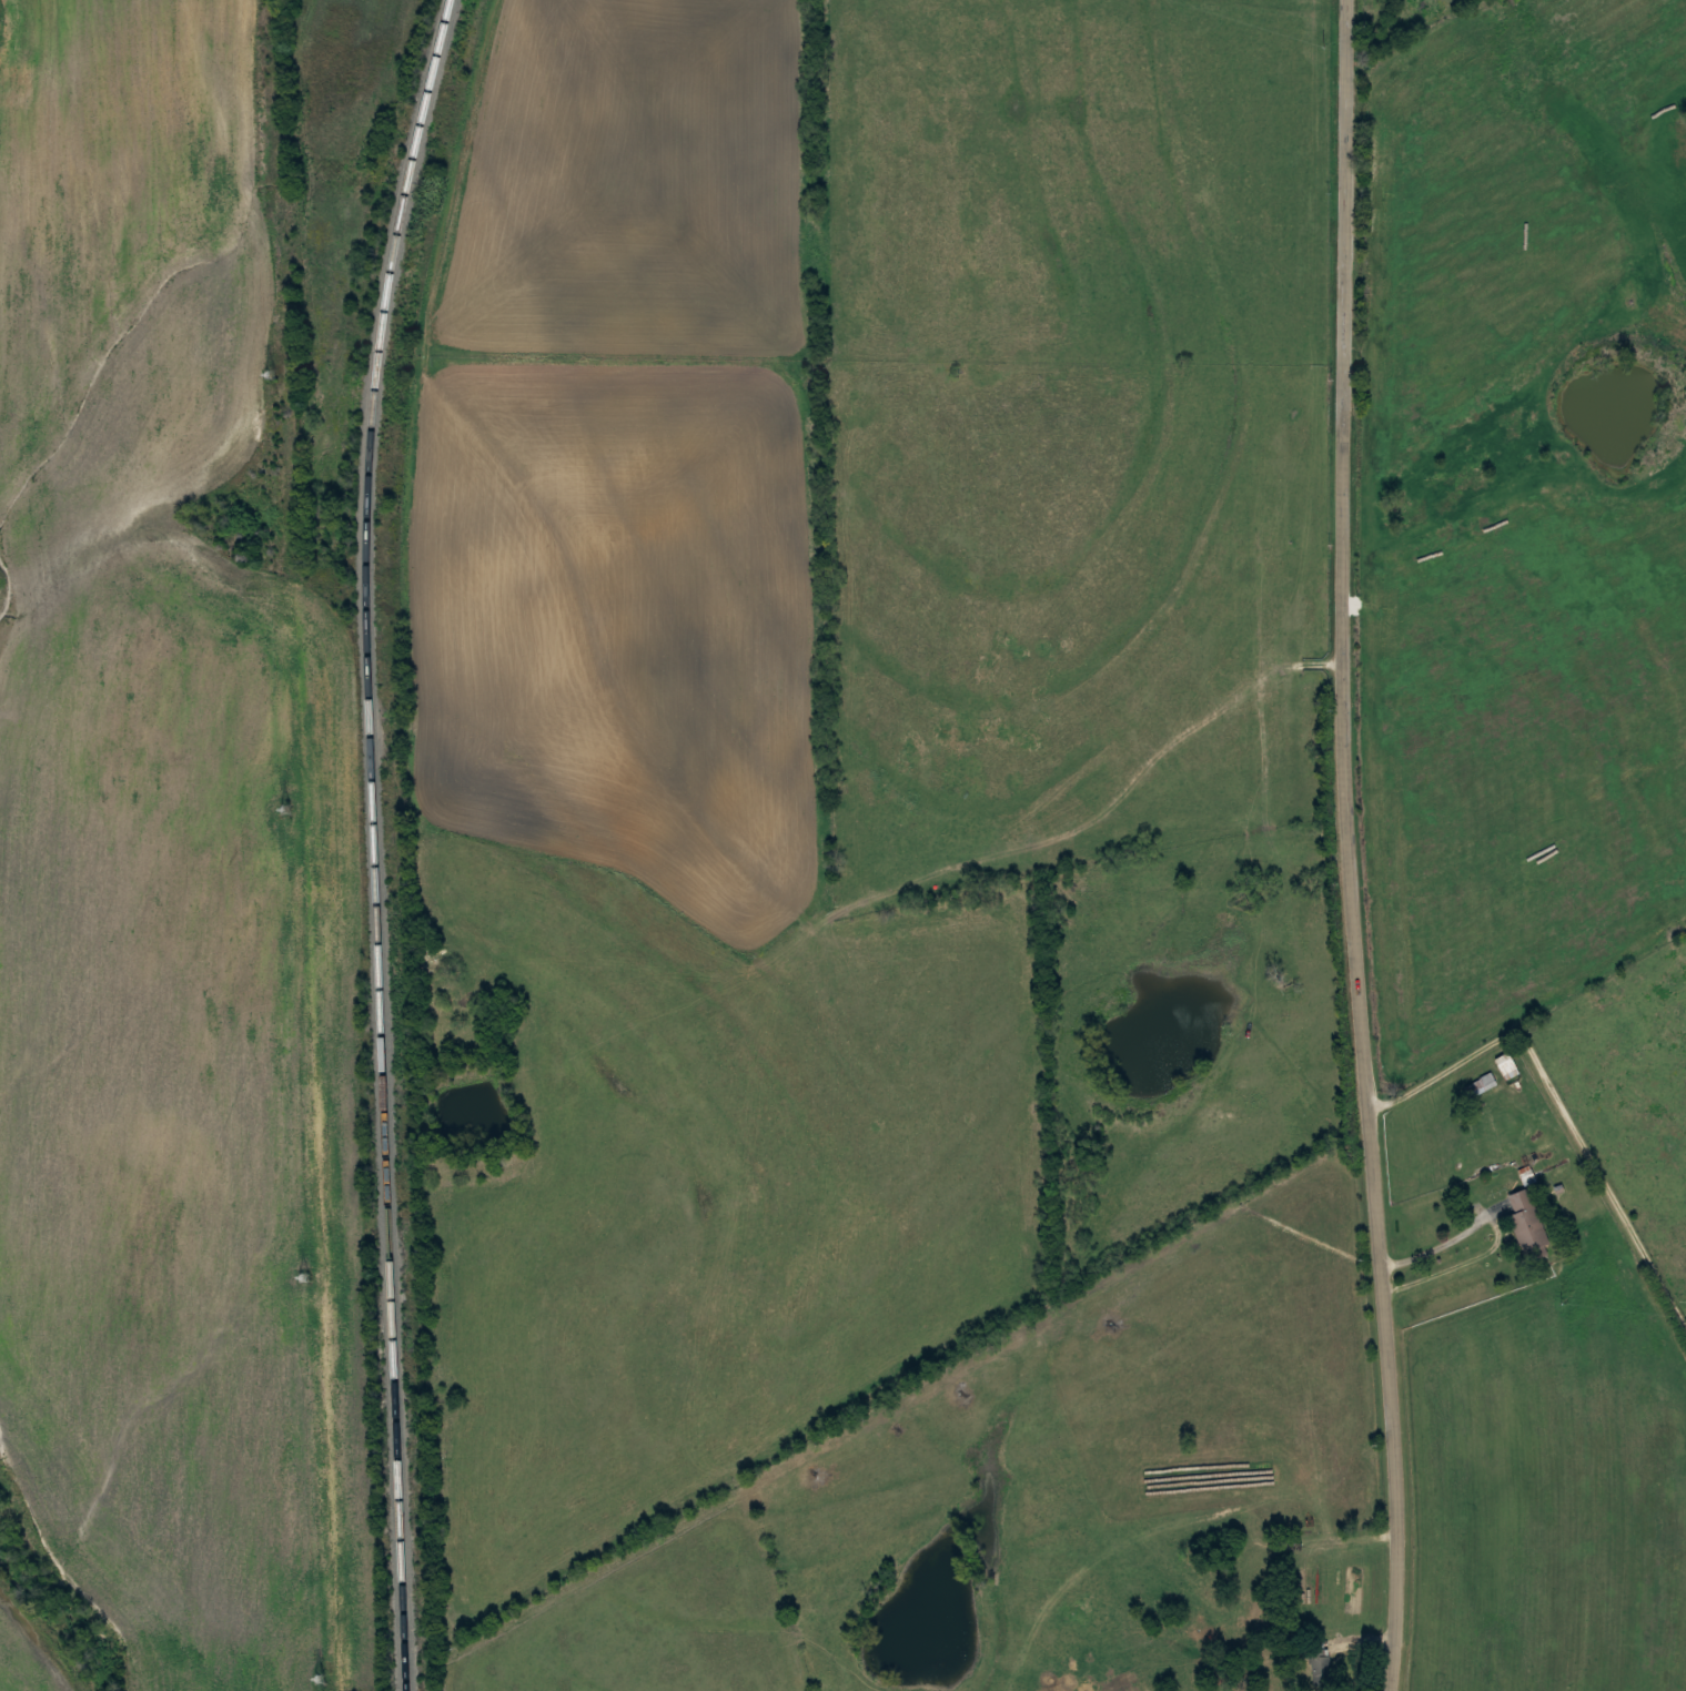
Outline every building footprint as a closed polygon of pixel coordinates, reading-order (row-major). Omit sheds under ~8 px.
[(1520,1071),(1506,1052),(1494,1060),(1508,1080),(1520,1071)] [(1498,1083),(1491,1071),(1465,1087),(1471,1098),(1498,1083)] [(1529,1186),(1508,1194),(1515,1212),(1510,1214),(1526,1261),(1552,1252),(1529,1186)] [(1334,1648),(1314,1648),(1314,1684),(1334,1684),(1334,1648)]
